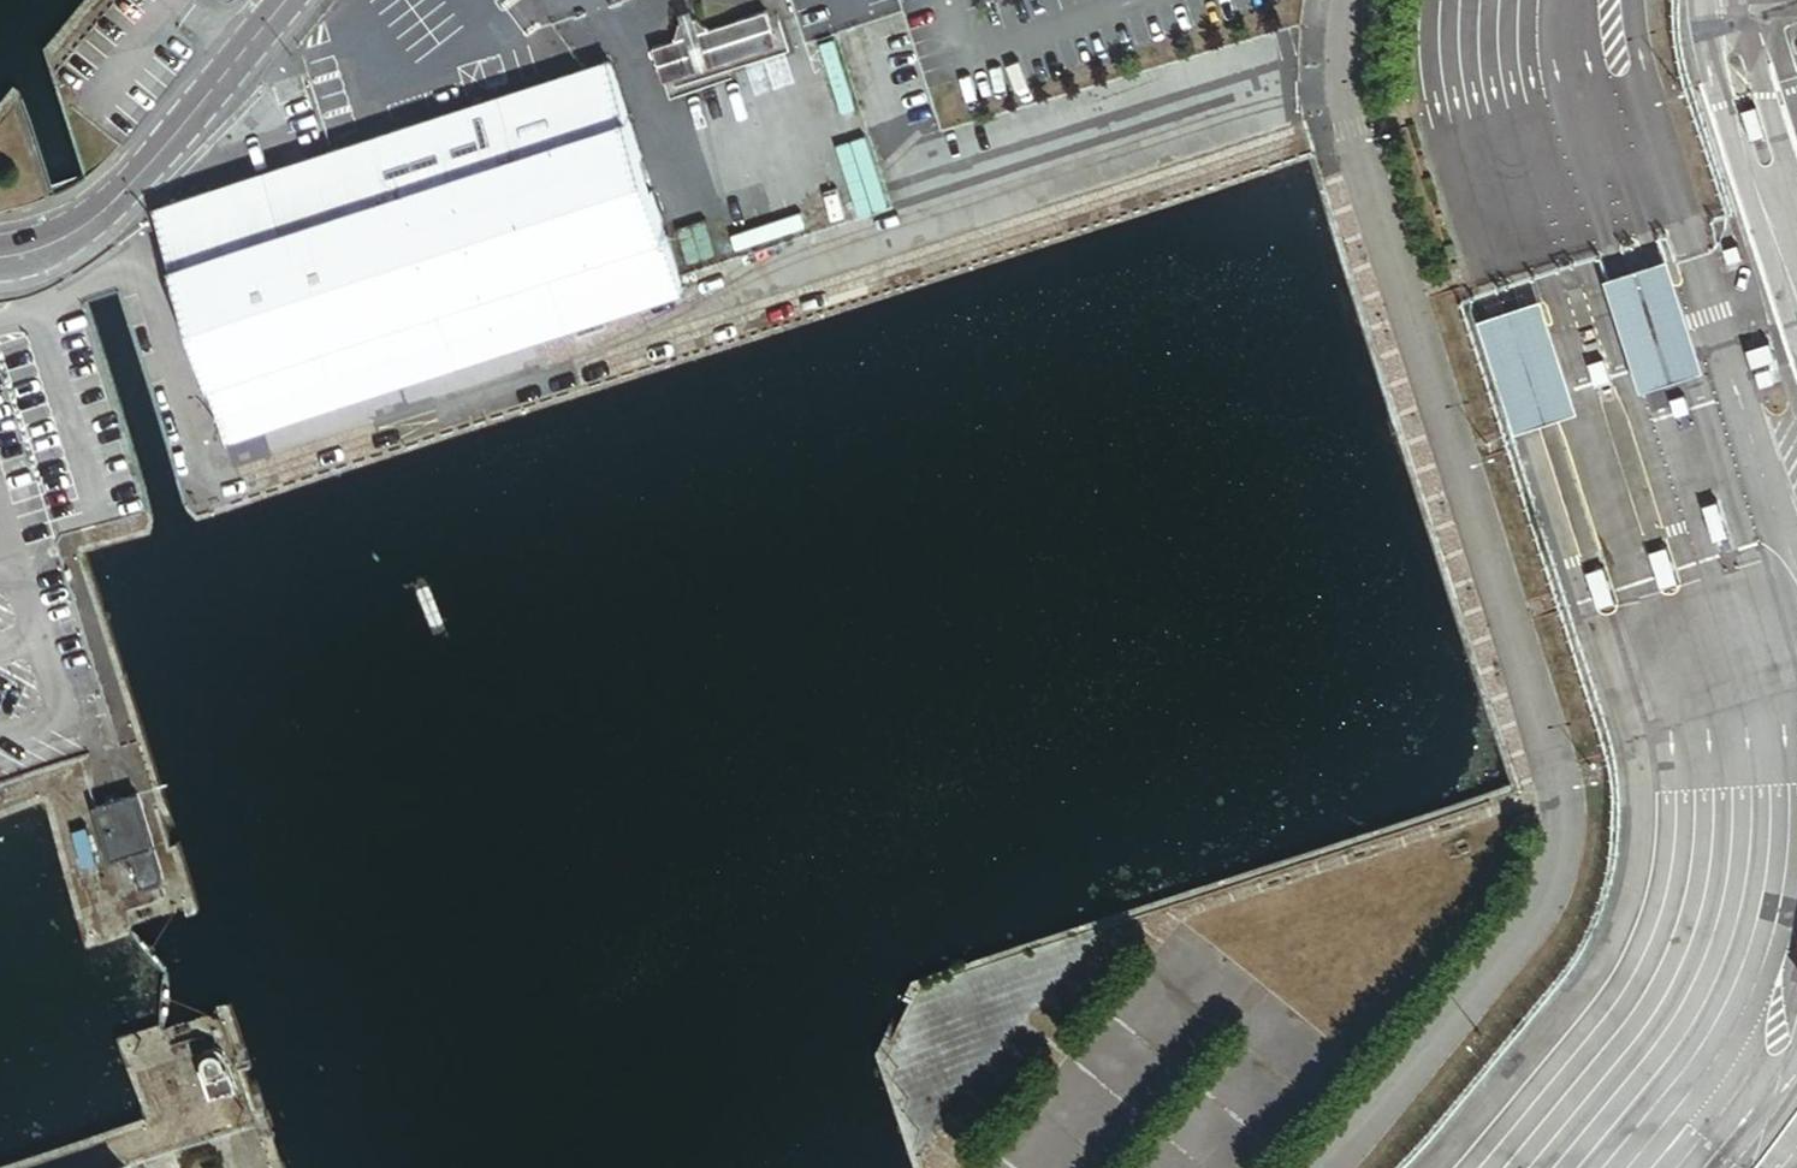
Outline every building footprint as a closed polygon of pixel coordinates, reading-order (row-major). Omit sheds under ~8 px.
[(648,51),(659,88),(780,50),(766,13),(715,29),(700,20),(684,25),(681,31),(676,41),(648,51)] [(1762,35),(1747,29),(1732,65),(1748,72),(1762,35)] [(337,154),(154,213),(227,438),(683,291),(608,66),(337,154)] [(1730,227),(1715,232),(1724,263),(1739,258),(1735,245),(1730,227)] [(1668,259),(1605,280),(1641,391),(1704,371),(1668,259)] [(1542,299),(1479,319),(1516,432),(1578,412),(1542,299)] [(1584,301),(1570,306),(1579,330),(1593,324),(1584,301)] [(137,793),(95,806),(110,857),(130,850),(139,879),(143,883),(147,884),(152,884),(156,883),(159,880),(161,877),(161,874),(161,870),(137,793)] [(200,1066),(209,1096),(236,1087),(228,1059),(226,1055),(223,1052),(219,1049),(212,1049),(206,1051),(202,1054),(200,1059),(199,1062),(200,1066)]
